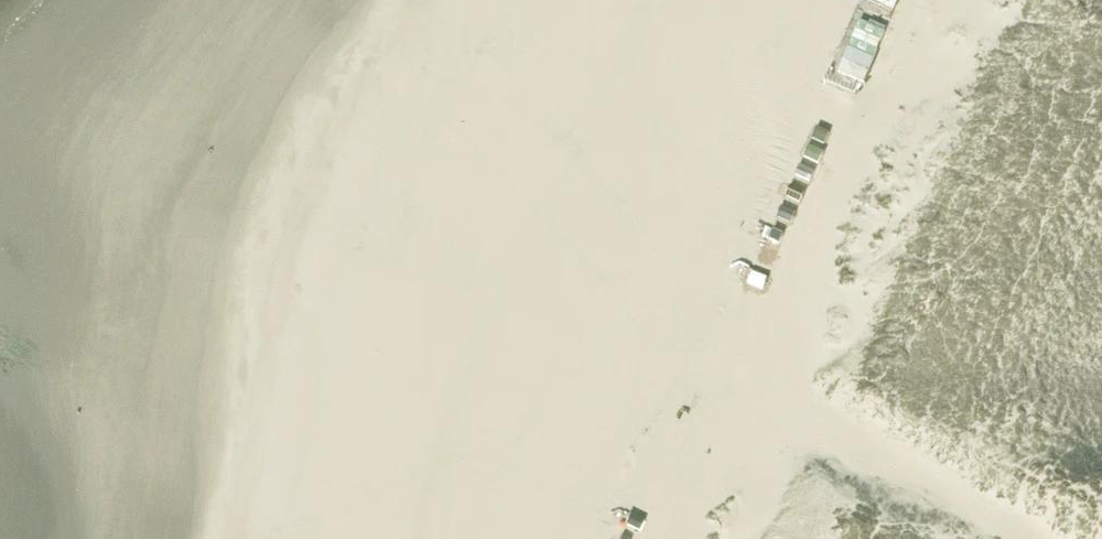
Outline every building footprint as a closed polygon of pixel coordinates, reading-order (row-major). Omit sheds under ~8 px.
[(863,1),(892,13),(897,0),(864,0),(863,1)]
